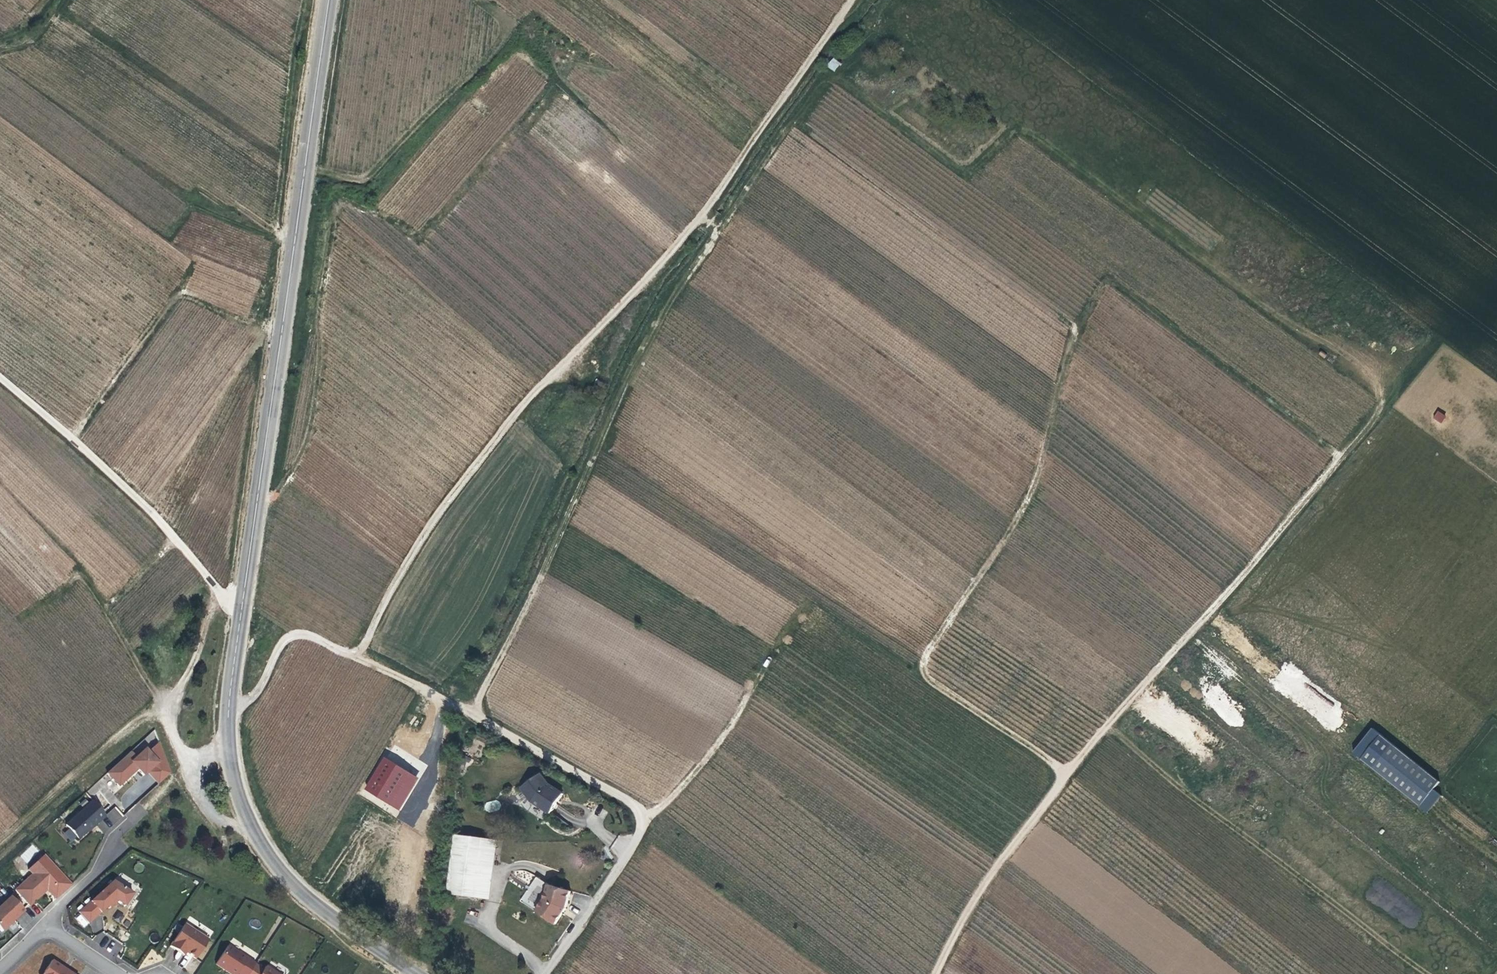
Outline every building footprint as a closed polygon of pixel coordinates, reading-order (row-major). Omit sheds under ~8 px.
[(834,72),(841,63),(833,57),(826,66),(834,72)] [(1441,423),(1446,416),(1438,410),(1433,417),(1441,423)] [(1433,789),(1440,781),(1370,728),(1350,754),(1427,812),(1440,795),(1433,789)] [(155,732),(144,737),(149,748),(160,742),(155,732)] [(157,744),(149,751),(159,762),(147,772),(157,784),(170,772),(157,744)] [(159,762),(149,751),(147,753),(144,750),(134,758),(130,762),(136,769),(142,776),(147,772),(159,762)] [(125,757),(130,762),(134,758),(129,753),(125,757)] [(133,772),(136,769),(130,762),(125,757),(106,773),(117,786),(133,772)] [(418,778),(383,757),(364,789),(399,810),(418,778)] [(538,775),(519,789),(529,802),(548,814),(560,794),(545,785),(538,775)] [(484,804),(487,812),(500,808),(497,800),(484,804)] [(91,802),(84,808),(96,822),(97,823),(104,817),(91,802)] [(64,825),(76,839),(87,830),(96,822),(84,808),(64,825)] [(448,897),(480,901),(487,841),(455,837),(448,897)] [(496,842),(487,841),(480,901),(489,902),(496,842)] [(41,865),(14,890),(28,906),(43,892),(56,881),(41,865)] [(115,902),(123,907),(131,894),(111,882),(90,901),(100,913),(106,907),(108,909),(111,906),(115,902)] [(570,892),(547,886),(544,899),(535,913),(555,925),(562,914),(560,913),(563,908),(565,910),(570,892)] [(0,905),(0,932),(13,921),(22,912),(9,897),(0,905)] [(77,913),(87,924),(100,913),(90,901),(77,913)] [(183,925),(169,947),(177,953),(179,949),(184,952),(195,959),(207,940),(183,925)] [(214,964),(228,973),(229,973),(236,973),(246,959),(226,946),(214,964)] [(52,958),(43,973),(78,973),(52,958)] [(246,959),(236,973),(247,973),(254,964),(246,959)]
